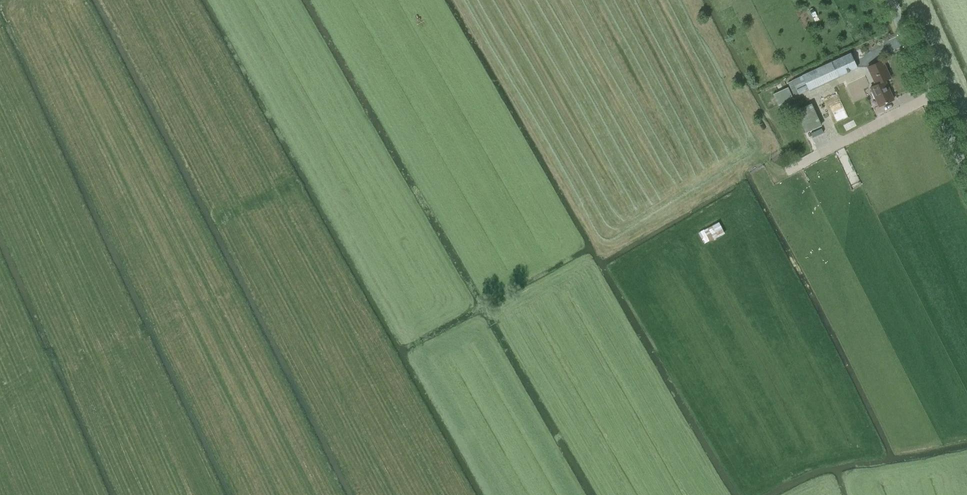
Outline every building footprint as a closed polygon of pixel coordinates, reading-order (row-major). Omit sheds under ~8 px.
[(809,90),(857,68),(850,53),(802,75),(808,88),(809,90)] [(893,99),(884,80),(890,78),(882,60),(867,67),(875,84),(870,87),(879,106),(893,99)] [(808,88),(802,75),(788,82),(794,95),(808,88)] [(773,93),(778,105),(793,97),(788,86),(773,93)] [(796,109),(806,131),(822,125),(812,102),(796,109)] [(718,222),(698,233),(704,243),(709,240),(709,241),(724,233),(718,222)]
